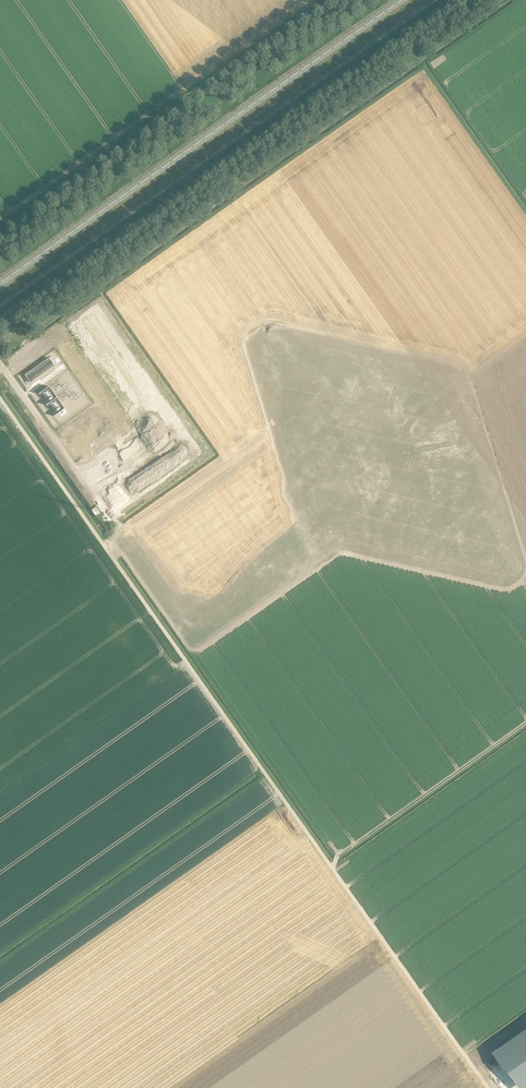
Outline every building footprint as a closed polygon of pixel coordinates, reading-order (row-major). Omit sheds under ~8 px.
[(49,358),(25,375),(30,382),(55,365),(49,358)] [(351,424),(349,415),(346,416),(346,418),(342,419),(343,425),(351,424)] [(73,418),(62,425),(64,428),(75,420),(73,418)] [(378,480),(376,478),(372,482),(376,485),(378,482),(386,489),(393,480),(388,475),(391,472),(386,468),(379,476),(381,478),(378,480)] [(346,478),(349,481),(358,473),(355,470),(346,478)] [(354,482),(362,489),(367,482),(359,475),(354,482)] [(281,556),(270,566),(274,570),(284,560),(281,556)] [(283,578),(286,581),(300,567),(296,564),(283,578)] [(492,1049),(514,1082),(525,1073),(525,1025),(492,1049)]
